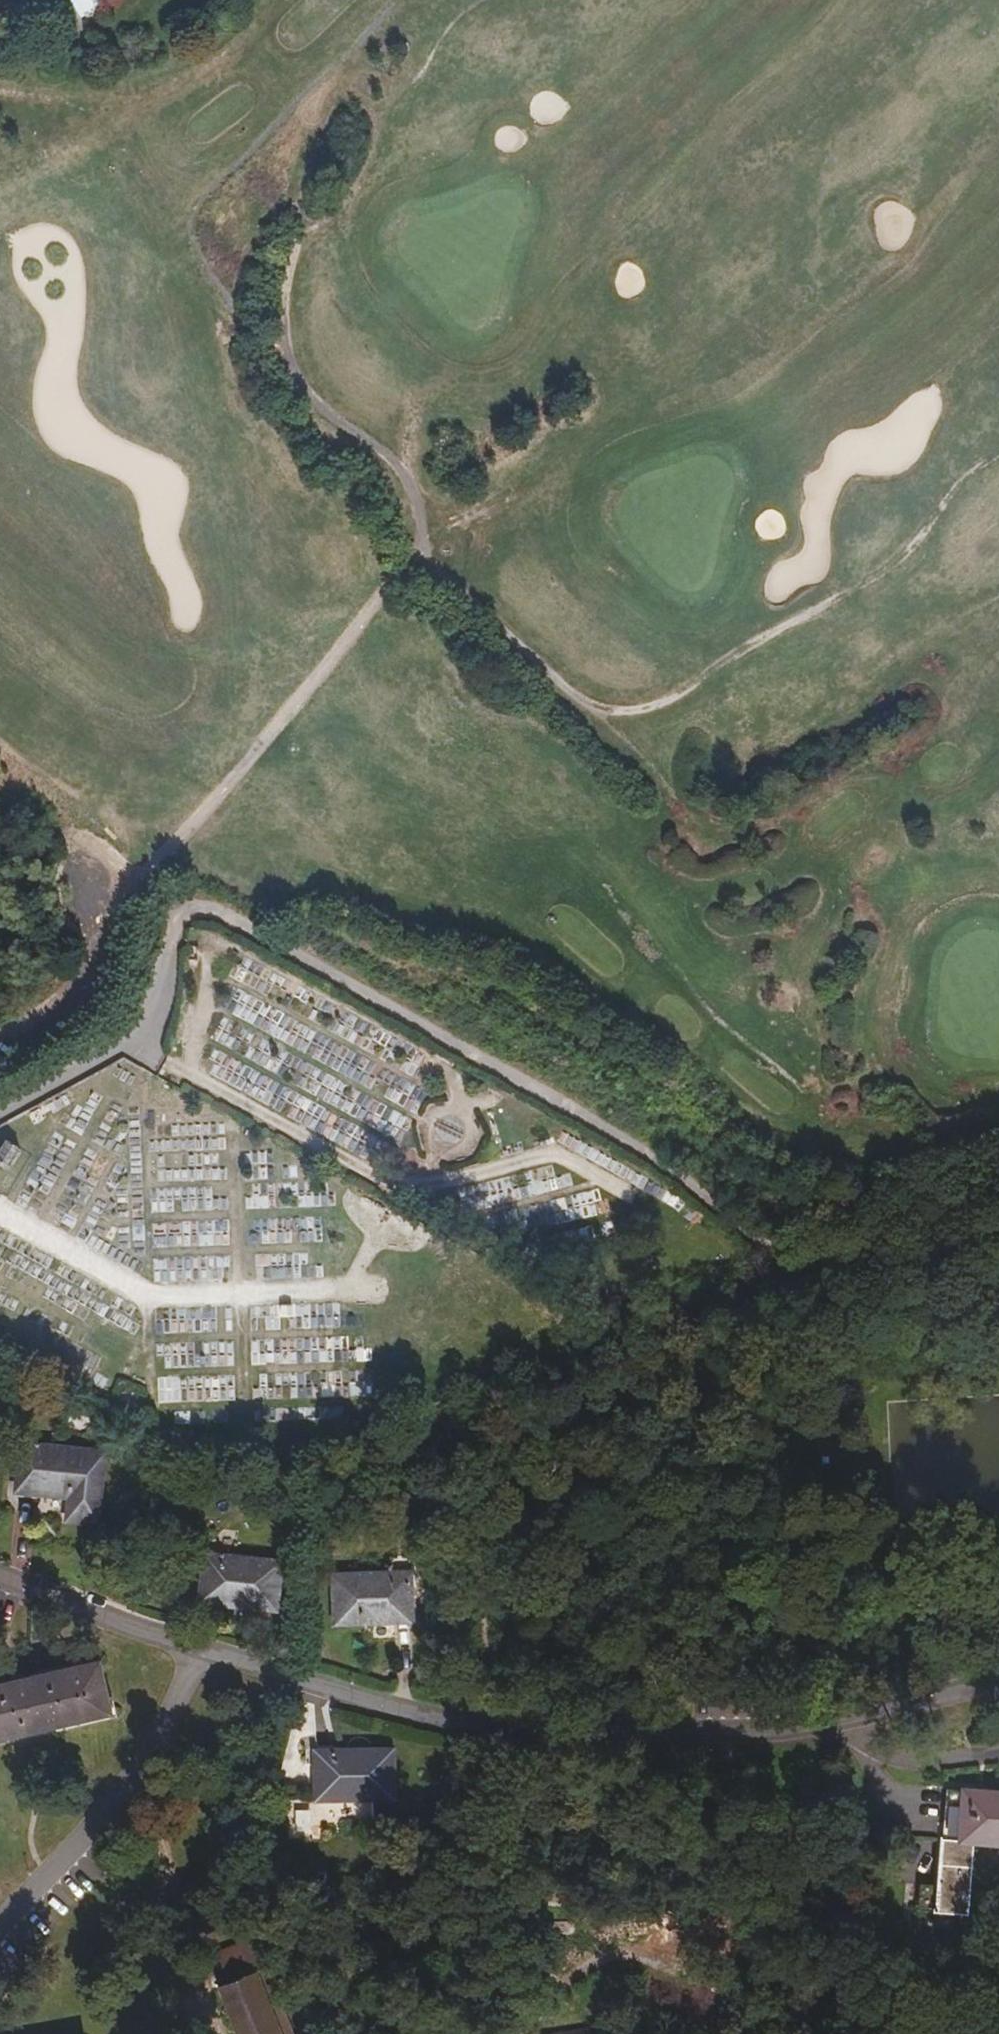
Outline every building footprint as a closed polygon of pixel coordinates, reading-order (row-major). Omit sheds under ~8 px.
[(23,1444),(22,1452),(38,1453),(39,1445),(23,1444)] [(104,1453),(39,1445),(38,1453),(22,1452),(17,1491),(70,1497),(68,1521),(97,1524),(104,1453)] [(206,1555),(206,1562),(221,1564),(222,1557),(206,1555)] [(206,1562),(201,1602),(277,1610),(282,1563),(222,1557),(221,1564),(206,1562)] [(334,1576),(336,1624),(412,1621),(410,1581),(395,1582),(394,1574),(334,1576)] [(110,1713),(99,1664),(0,1687),(0,1738),(110,1713)] [(317,1760),(317,1800),(393,1799),(393,1752),(332,1752),(332,1760),(317,1760)] [(974,1842),(998,1844),(998,1793),(947,1789),(939,1886),(920,1884),(918,1910),(968,1914),(974,1842)] [(279,2031),(286,2029),(263,1969),(268,1967),(257,1938),(217,1953),(228,1982),(217,1986),(235,2033),(280,2033),(279,2031)]
